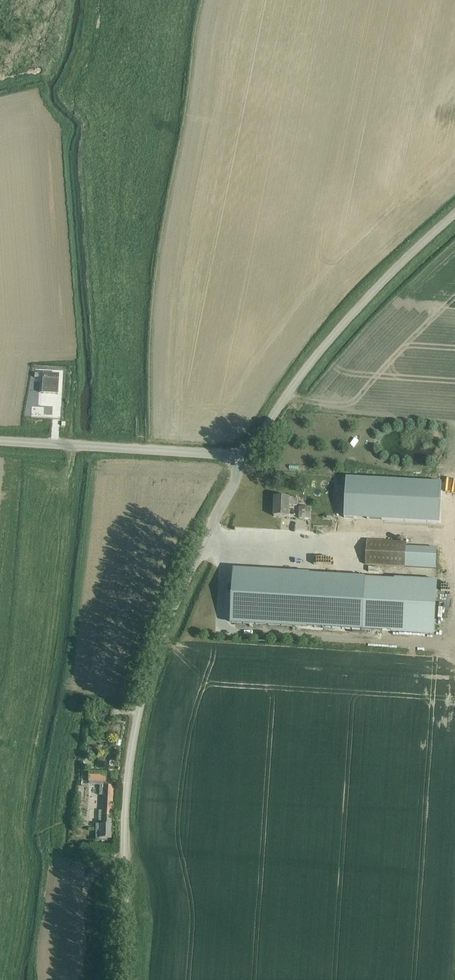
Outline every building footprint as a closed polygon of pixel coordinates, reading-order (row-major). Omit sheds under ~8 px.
[(58,396),(59,376),(43,375),(42,395),(58,396)] [(439,523),(442,483),(347,478),(345,518),(439,523)] [(297,506),(297,498),(274,497),(273,516),(289,517),(290,506),(297,506)] [(299,507),(299,518),(310,519),(311,507),(299,507)] [(404,567),(406,542),(366,539),(365,564),(404,567)] [(406,547),(404,567),(435,569),(436,550),(428,549),(406,547)] [(233,587),(231,622),(285,625),(362,630),(425,633),(433,634),(434,606),(436,582),(365,579),(295,575),(234,571),(233,587)] [(88,771),(88,782),(106,783),(106,771),(88,771)] [(102,824),(95,824),(95,831),(100,831),(100,838),(112,838),(112,816),(112,808),(113,804),(112,804),(113,786),(103,786),(102,816),(102,824)]
